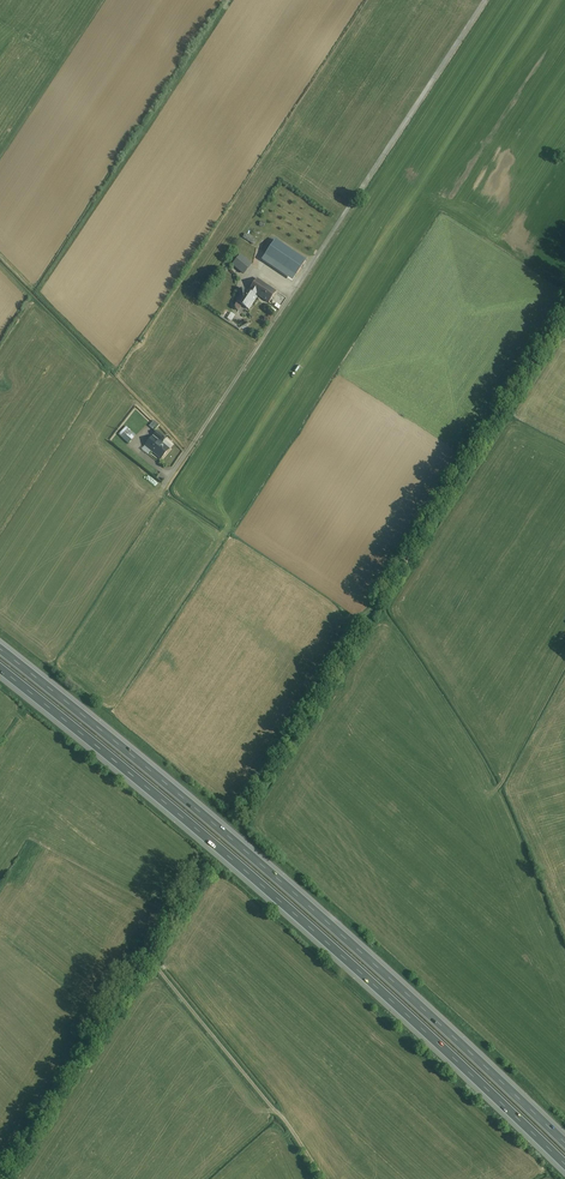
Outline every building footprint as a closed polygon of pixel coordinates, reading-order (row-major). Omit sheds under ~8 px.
[(245,233),(242,237),(254,245),(257,240),(245,233)] [(276,240),(266,255),(295,276),(306,261),(276,240)] [(249,264),(238,255),(231,264),(241,273),(249,264)] [(255,278),(248,290),(254,294),(267,302),(275,291),(255,278)] [(253,296),(254,294),(248,290),(247,292),(243,290),(243,291),(242,290),(238,291),(239,296),(236,301),(234,305),(234,306),(234,308),(235,309),(237,311),(241,304),(247,309),(255,297),(253,296)] [(154,421),(149,426),(155,431),(159,426),(154,421)] [(135,436),(126,427),(119,435),(128,444),(135,436)] [(157,431),(145,446),(161,459),(170,449),(162,443),(166,439),(157,431)]
